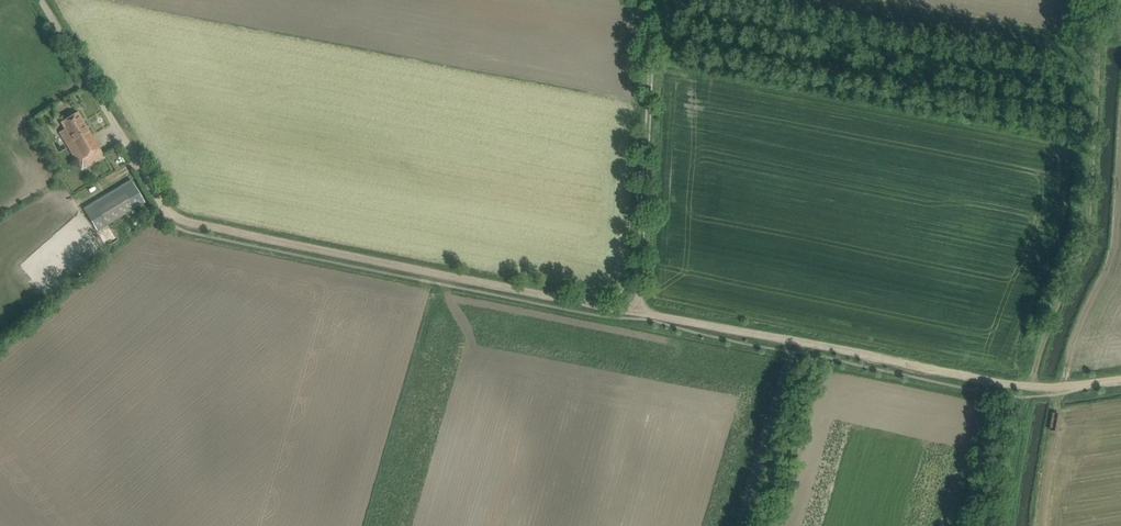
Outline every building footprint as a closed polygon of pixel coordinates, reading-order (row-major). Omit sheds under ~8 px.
[(61,122),(65,129),(59,133),(77,162),(85,157),(90,165),(95,162),(104,157),(78,113),(68,119),(61,122)] [(96,211),(105,226),(135,208),(126,193),(96,211)]
